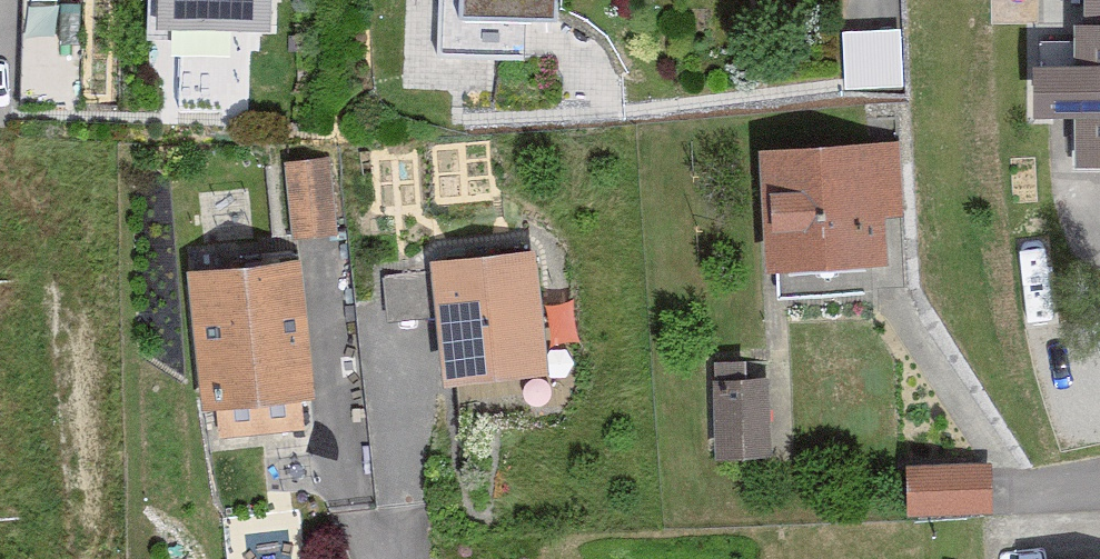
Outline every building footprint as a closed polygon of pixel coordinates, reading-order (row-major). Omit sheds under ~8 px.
[(26,93),(74,91),(72,0),(24,0),(26,93)] [(162,29),(272,31),(273,0),(162,0),(162,29)] [(463,8),(555,13),(555,0),(464,0),(463,8)] [(1084,28),(1085,59),(1046,60),(1048,112),(1080,120),(1082,166),(1099,166),(1099,27),(1084,28)] [(899,135),(766,142),(772,263),(884,257),(882,214),(903,213),(899,135)] [(332,148),(289,152),(297,229),(340,224),(332,148)] [(540,245),(432,257),(445,378),(553,366),(540,245)] [(301,255),(190,266),(205,414),(316,403),(301,255)] [(716,362),(719,453),(775,451),(772,360),(716,362)] [(993,459),(913,461),(914,511),(994,508),(993,459)]
